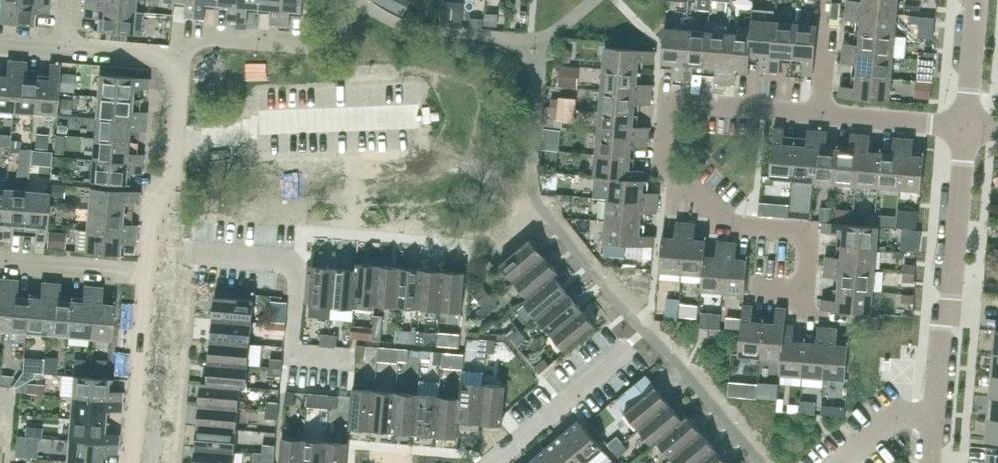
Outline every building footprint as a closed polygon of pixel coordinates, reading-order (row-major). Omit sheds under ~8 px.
[(50,4),(1,0),(0,0),(0,4),(0,22),(32,25),(33,13),(49,14),(50,4)] [(135,0),(85,0),(84,7),(134,11),(135,0)] [(197,0),(175,0),(187,1),(185,17),(195,17),(197,0)] [(195,17),(205,18),(206,3),(218,4),(218,0),(197,0),(195,17)] [(239,0),(218,0),(218,4),(229,5),(228,20),(238,21),(239,0)] [(261,0),(239,0),(238,21),(247,22),(249,6),(260,7),(261,0)] [(282,0),(261,0),(260,7),(271,8),(270,24),(280,25),(282,0)] [(304,0),(282,0),(280,25),(290,25),(291,10),(303,11),(304,0)] [(897,0),(858,0),(855,0),(848,0),(847,9),(896,14),(897,0)] [(84,7),(83,17),(99,18),(98,30),(132,33),(135,33),(141,34),(143,12),(134,11),(84,7)] [(751,35),(749,59),(750,59),(761,60),(760,70),(770,71),(774,21),(775,11),(753,9),(752,19),(752,20),(750,35),(751,35)] [(894,35),(896,14),(847,9),(846,20),(857,20),(856,32),(894,35)] [(792,62),(795,23),(774,21),(770,71),(780,72),(781,61),(792,62)] [(817,25),(795,23),(792,62),(804,63),(803,74),(813,74),(817,25)] [(934,38),(934,37),(935,26),(926,26),(925,37),(934,38)] [(682,79),(686,30),(664,28),(661,67),(673,68),(672,78),(682,79)] [(705,71),(708,32),(686,30),(682,79),(692,80),(693,70),(705,71)] [(725,83),(730,33),(708,32),(705,71),(716,71),(715,82),(725,83)] [(893,57),(894,35),(856,32),(855,43),(844,43),(843,53),(893,57)] [(751,35),(750,35),(730,33),(725,83),(735,83),(736,73),(748,74),(750,59),(749,59),(751,35)] [(655,51),(608,47),(606,46),(604,68),(643,72),(644,60),(654,61),(655,51)] [(891,78),(893,57),(843,53),(842,63),(853,64),(852,75),(891,78)] [(563,79),(583,80),(584,57),(565,56),(563,79)] [(17,62),(7,61),(6,77),(0,76),(0,110),(13,111),(17,62)] [(25,78),(27,63),(17,62),(13,111),(34,113),(37,79),(25,78)] [(56,115),(60,66),(49,65),(48,80),(37,79),(34,113),(56,115)] [(642,83),(643,72),(604,68),(602,90),(651,94),(652,84),(642,83)] [(931,81),(931,71),(922,70),(922,75),(916,75),(916,80),(930,81),(931,81)] [(69,91),(71,75),(59,74),(58,90),(69,91)] [(148,89),(148,78),(99,74),(97,96),(131,99),(132,87),(148,89)] [(889,100),(891,78),(852,75),(851,86),(841,86),(840,96),(889,100)] [(931,81),(930,81),(916,80),(914,97),(929,99),(929,95),(931,81)] [(559,113),(580,114),(581,89),(561,88),(559,113)] [(650,104),(651,94),(602,90),(600,111),(639,115),(640,103),(650,104)] [(130,110),(131,99),(97,96),(96,117),(145,121),(146,111),(130,110)] [(638,126),(639,115),(600,111),(598,133),(648,137),(648,127),(638,126)] [(144,131),(145,121),(96,117),(94,138),(128,141),(129,130),(144,131)] [(784,139),(785,128),(774,128),(770,177),(792,178),(795,140),(784,139)] [(813,180),(818,131),(808,130),(807,141),(795,140),(792,178),(813,180)] [(827,143),(828,132),(818,131),(813,180),(835,182),(838,143),(827,143)] [(647,147),(648,137),(598,133),(596,154),(635,158),(636,146),(647,147)] [(856,184),(861,135),(851,134),(850,145),(838,143),(835,182),(856,184)] [(870,146),(871,136),(861,135),(856,184),(878,186),(881,147),(870,146)] [(127,153),(128,141),(94,138),(92,160),(141,164),(142,154),(127,153)] [(899,188),(904,139),(894,138),(893,148),(881,147),(878,186),(899,188)] [(913,150),(914,140),(904,139),(899,188),(921,190),(925,151),(913,150)] [(634,169),(635,158),(596,154),(595,177),(610,178),(610,177),(644,180),(644,179),(645,170),(634,169)] [(141,174),(141,164),(92,160),(90,181),(124,184),(125,172),(141,174)] [(644,179),(644,180),(610,177),(610,178),(608,199),(658,203),(658,193),(648,192),(649,180),(644,179)] [(138,202),(139,191),(90,187),(88,209),(121,212),(122,201),(138,202)] [(24,225),(27,191),(6,189),(2,239),(12,240),(13,224),(24,225)] [(45,242),(49,193),(27,191),(24,225),(36,226),(34,242),(45,242)] [(219,212),(221,199),(206,197),(204,211),(219,212)] [(657,213),(658,203),(608,199),(606,220),(645,223),(646,212),(657,213)] [(787,200),(774,199),(772,214),(786,216),(787,200)] [(852,209),(836,208),(835,220),(851,222),(852,209)] [(121,223),(121,212),(88,209),(86,230),(135,234),(136,225),(121,223)] [(809,219),(810,211),(799,211),(798,218),(809,219)] [(913,229),(914,218),(897,217),(896,228),(913,229)] [(605,242),(604,253),(633,256),(634,245),(638,245),(639,245),(649,246),(654,246),(655,236),(644,235),(645,223),(606,220),(606,228),(605,242)] [(682,272),(686,223),(676,222),(675,232),(663,231),(661,259),(660,270),(682,272)] [(878,226),(832,222),(829,222),(828,233),(838,234),(837,245),(876,248),(878,226)] [(695,234),(696,224),(686,223),(682,272),(702,274),(703,274),(705,250),(706,251),(707,235),(695,234)] [(135,244),(135,234),(86,230),(84,252),(118,255),(119,243),(135,244)] [(514,281),(544,256),(530,239),(500,264),(514,281)] [(917,248),(917,241),(908,240),(907,247),(917,248)] [(723,291),(727,242),(717,241),(717,251),(706,251),(705,250),(703,274),(702,274),(701,289),(723,291)] [(737,253),(737,243),(727,242),(723,291),(745,293),(748,254),(737,253)] [(874,270),(876,248),(837,245),(836,257),(826,256),(825,266),(874,270)] [(554,277),(559,273),(544,256),(514,281),(528,297),(528,298),(554,276),(554,277)] [(376,304),(379,265),(357,263),(356,269),(357,269),(354,302),(355,302),(376,304)] [(332,307),(335,267),(313,265),(310,305),(332,307)] [(397,306),(400,267),(379,265),(376,304),(397,306)] [(915,273),(915,265),(907,265),(907,273),(915,273)] [(873,291),(874,270),(825,266),(824,276),(835,277),(834,288),(873,291)] [(357,269),(356,269),(335,267),(332,307),(354,308),(355,302),(354,302),(357,269)] [(419,308),(422,269),(400,267),(397,306),(419,308)] [(440,310),(443,271),(422,269),(419,308),(440,310)] [(462,312),(466,273),(443,271),(440,310),(462,312)] [(914,281),(915,273),(907,273),(906,281),(914,281)] [(568,293),(554,277),(554,276),(528,298),(528,297),(523,301),(538,318),(568,293)] [(8,280),(0,279),(0,329),(4,330),(8,280)] [(17,297),(18,281),(8,280),(4,330),(25,331),(28,298),(17,297)] [(47,333),(51,284),(41,283),(40,299),(28,298),(25,331),(47,333)] [(59,300),(61,285),(51,284),(47,333),(68,335),(71,301),(59,300)] [(89,337),(93,287),(83,287),(82,302),(71,301),(68,335),(89,337)] [(102,304),(103,288),(93,287),(89,337),(111,339),(112,321),(114,305),(102,304)] [(871,313),(873,291),(834,288),(833,300),(822,299),(822,309),(871,313)] [(484,307),(494,299),(488,292),(478,300),(484,307)] [(552,335),(582,309),(568,293),(538,318),(552,335)] [(252,322),(254,300),(215,297),(213,319),(252,322)] [(679,298),(667,297),(665,319),(677,320),(679,298)] [(494,299),(484,307),(489,314),(499,305),(494,299)] [(699,316),(700,300),(687,299),(686,315),(699,316)] [(285,322),(287,303),(275,302),(273,322),(285,322)] [(752,316),(753,306),(743,305),(739,354),(761,356),(764,317),(752,316)] [(785,324),(787,309),(776,308),(775,318),(764,317),(761,356),(781,358),(782,358),(785,324)] [(566,352),(596,326),(582,309),(552,335),(566,352)] [(381,341),(382,328),(383,315),(375,314),(374,327),(373,340),(381,341)] [(867,330),(868,316),(853,315),(852,328),(867,330)] [(719,329),(720,318),(701,316),(700,327),(719,329)] [(250,343),(252,322),(213,319),(211,340),(250,343)] [(285,334),(286,325),(273,324),(273,332),(285,334)] [(795,325),(785,324),(782,358),(781,358),(780,374),(802,375),(806,336),(794,335),(795,325)] [(512,340),(521,332),(516,325),(506,333),(512,340)] [(373,340),(374,327),(365,327),(364,340),(373,340)] [(824,377),(828,328),(818,327),(817,337),(806,336),(802,375),(824,377)] [(837,339),(838,329),(828,328),(824,377),(846,379),(849,340),(837,339)] [(416,344),(417,331),(408,330),(407,343),(416,344)] [(417,331),(416,344),(424,345),(425,332),(417,331)] [(521,332),(512,340),(517,347),(527,338),(521,332)] [(329,347),(330,334),(321,333),(320,346),(329,347)] [(337,347),(338,335),(330,334),(329,347),(337,347)] [(459,348),(460,335),(452,334),(450,347),(459,348)] [(479,339),(477,359),(486,359),(486,352),(488,340),(479,339)] [(249,365),(250,343),(211,340),(209,362),(249,365)] [(488,340),(486,352),(495,353),(496,340),(488,340)] [(364,358),(365,345),(356,345),(355,357),(364,358)] [(399,361),(400,348),(391,348),(390,360),(399,361)] [(400,348),(399,361),(408,362),(409,349),(400,348)] [(442,365),(443,352),(434,351),(433,364),(442,365)] [(443,352),(442,365),(451,366),(452,353),(443,352)] [(43,373),(57,374),(59,357),(45,356),(43,373)] [(86,377),(87,359),(75,358),(73,376),(86,377)] [(283,368),(283,359),(270,358),(270,367),(283,368)] [(540,374),(550,365),(544,359),(534,367),(540,374)] [(247,387),(249,365),(209,362),(207,383),(241,386),(241,387),(247,387)] [(282,377),(283,368),(270,367),(269,375),(282,377)] [(107,378),(86,377),(73,376),(72,397),(121,401),(122,392),(106,390),(107,378)] [(0,379),(0,384),(12,386),(13,378),(0,377),(0,379)] [(202,382),(200,404),(239,408),(245,408),(245,402),(239,401),(241,387),(241,386),(207,383),(202,382)] [(480,423),(484,384),(462,382),(460,398),(461,398),(459,421),(480,423)] [(749,397),(750,382),(735,382),(734,396),(749,397)] [(45,385),(28,383),(27,394),(44,395),(45,385)] [(502,425),(506,386),(484,384),(480,423),(502,425)] [(639,429),(669,403),(655,386),(625,412),(639,429)] [(371,430),(375,390),(353,389),(352,397),(349,428),(371,430)] [(393,432),(396,392),(375,390),(371,430),(393,432)] [(294,404),(295,392),(286,391),(285,404),(294,404)] [(778,399),(779,393),(779,392),(769,391),(768,399),(778,399)] [(414,433),(418,394),(396,392),(393,432),(414,433)] [(329,407),(330,395),(321,394),(320,407),(329,407)] [(436,435),(439,396),(418,394),(414,433),(436,435)] [(337,408),(338,395),(330,395),(329,407),(337,408)] [(461,398),(460,398),(439,396),(436,435),(458,437),(459,421),(461,398)] [(990,396),(988,418),(997,419),(997,397),(990,396)] [(120,411),(121,401),(72,397),(70,419),(104,421),(105,410),(120,411)] [(279,411),(280,402),(267,401),(266,410),(279,411)] [(683,420),(683,419),(669,403),(639,429),(653,446),(658,442),(657,441),(683,420)] [(237,429),(239,408),(200,404),(198,426),(237,429)] [(835,417),(836,407),(822,406),(821,416),(835,417)] [(278,420),(279,411),(266,410),(265,419),(278,420)] [(671,458),(701,432),(687,415),(683,419),(683,420),(657,441),(658,442),(671,458)] [(988,418),(986,441),(997,442),(997,419),(988,418)] [(103,433),(104,421),(70,419),(68,440),(117,444),(118,434),(103,433)] [(586,462),(603,448),(579,420),(562,434),(586,462)] [(42,427),(26,426),(25,436),(42,437),(42,427)] [(235,451),(237,429),(198,426),(196,447),(235,451)] [(715,449),(701,432),(671,458),(676,462),(699,462),(715,449)] [(586,462),(562,434),(546,448),(558,462),(585,462),(586,462)] [(613,451),(623,443),(617,436),(607,444),(613,451)] [(304,439),(282,437),(280,462),(302,462),(304,439)] [(326,441),(304,439),(302,462),(324,462),(326,441)] [(117,444),(68,440),(66,461),(92,462),(100,462),(101,452),(117,454),(117,444)] [(348,443),(326,441),(324,462),(346,462),(348,443)] [(628,449),(623,443),(613,451),(618,457),(628,449)] [(262,453),(275,454),(276,446),(263,444),(262,453)] [(235,451),(196,447),(195,462),(234,462),(235,451)] [(546,448),(529,462),(530,462),(558,462),(546,448)] [(699,462),(727,462),(715,449),(699,462)] [(274,462),(275,454),(262,453),(262,462),(274,462)] [(987,453),(986,462),(997,462),(997,454),(987,453)]
